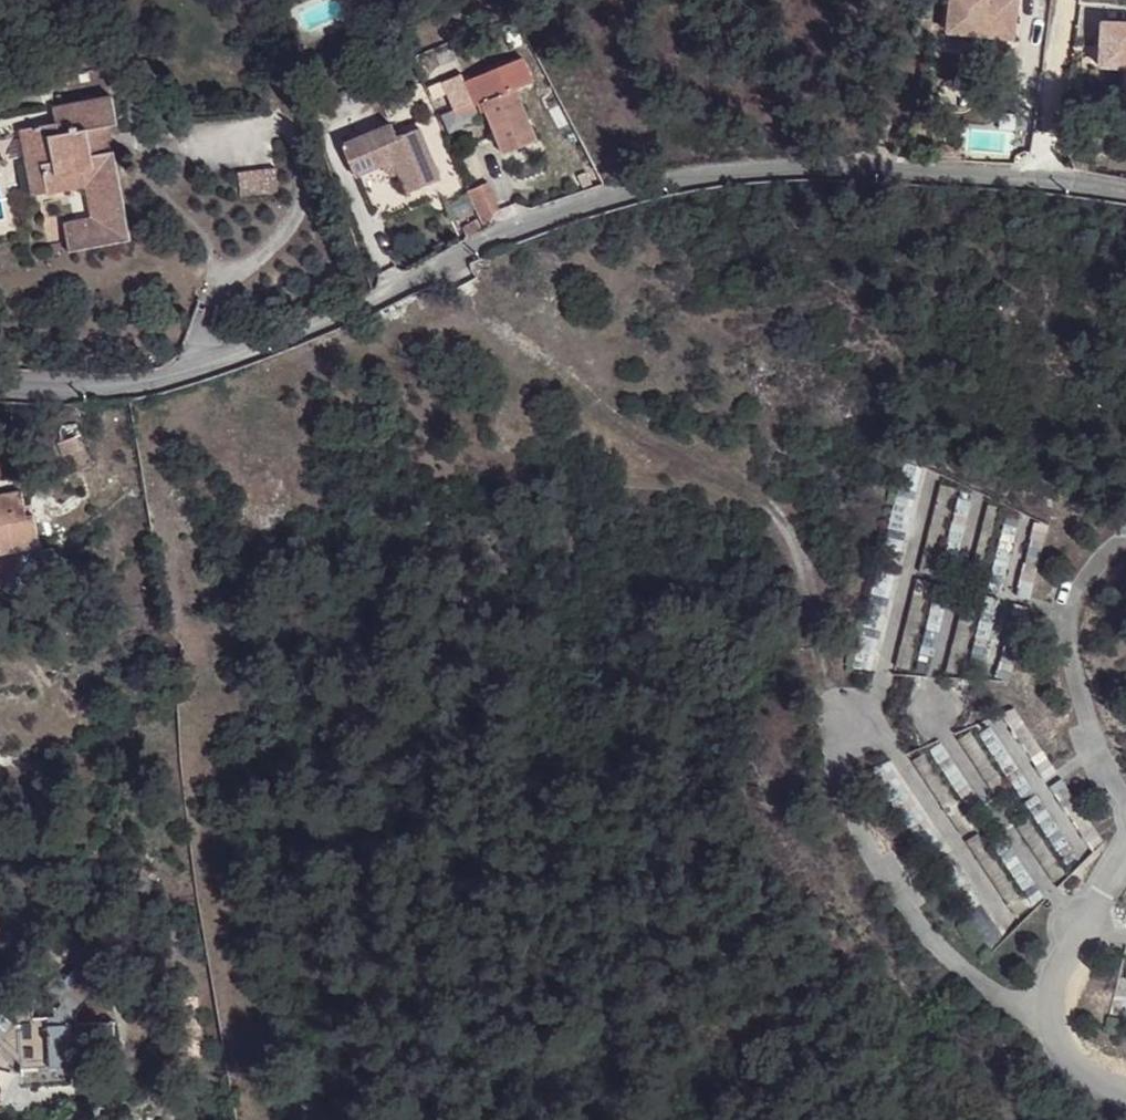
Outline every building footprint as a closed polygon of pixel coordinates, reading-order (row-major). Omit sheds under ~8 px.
[(1004,0),(954,0),(950,40),(1017,46),(1021,2),(1004,0)] [(1097,21),(1092,65),(1125,68),(1125,24),(1097,21)] [(522,41),(517,25),(506,28),(511,44),(522,41)] [(504,153),(537,140),(515,90),(534,81),(522,54),(464,79),(462,75),(430,88),(434,99),(446,94),(453,108),(473,100),(476,106),(482,103),(504,153)] [(45,160),(53,194),(90,187),(98,220),(69,227),(76,255),(137,242),(120,152),(111,155),(106,131),(115,129),(124,126),(117,97),(59,109),(61,123),(26,131),(32,163),(45,160)] [(397,138),(394,132),(392,127),(342,148),(344,153),(354,177),(395,160),(415,208),(447,195),(418,129),(397,138)] [(120,152),(115,129),(106,131),(111,155),(120,152)] [(542,152),(537,140),(504,153),(510,166),(542,152)] [(41,197),(53,194),(45,160),(32,163),(41,197)] [(282,161),(244,166),(247,192),(285,187),(282,161)] [(470,192),(486,230),(506,222),(490,184),(470,192)] [(34,544),(28,512),(20,514),(16,489),(0,492),(0,551),(34,544)] [(34,544),(0,551),(0,576),(39,568),(38,564),(47,561),(45,550),(35,551),(34,544)] [(80,1087),(79,1064),(77,1026),(86,1022),(85,1005),(85,989),(104,962),(82,945),(72,957),(64,950),(52,968),(68,979),(65,987),(59,989),(57,996),(41,996),(41,988),(23,987),(8,970),(0,979),(0,993),(2,996),(0,998),(0,1092),(80,1087)] [(77,1026),(79,1064),(118,1062),(116,1003),(85,1005),(86,1022),(77,1026)]
